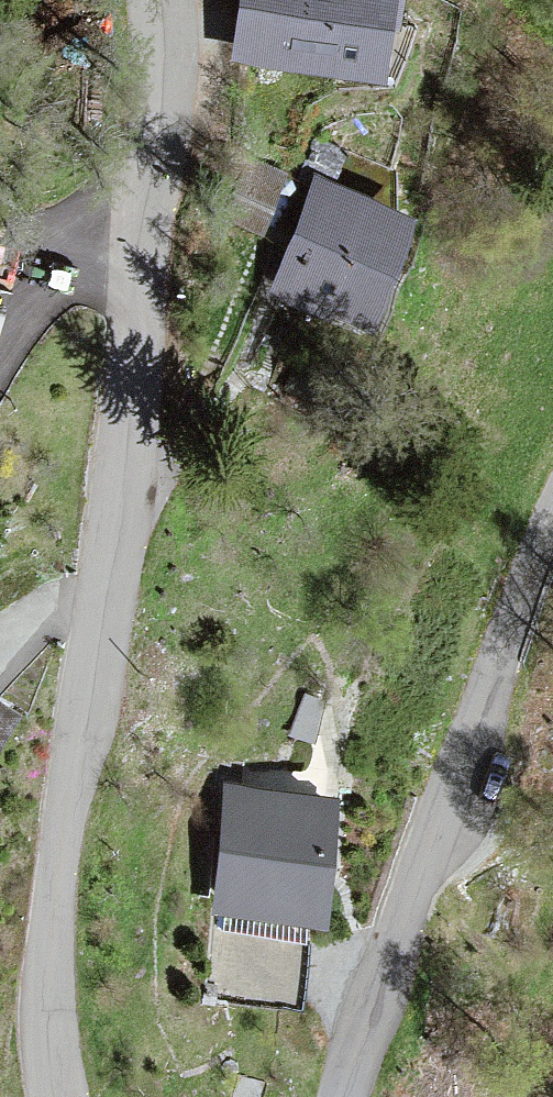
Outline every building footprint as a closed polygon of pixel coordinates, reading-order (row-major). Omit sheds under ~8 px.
[(393,0),(244,0),(235,56),(381,78),(393,0)] [(415,222),(321,182),(276,288),(370,328),(415,222)] [(0,709),(0,737),(13,718),(0,709)] [(333,803),(232,791),(217,910),(318,923),(333,803)]
